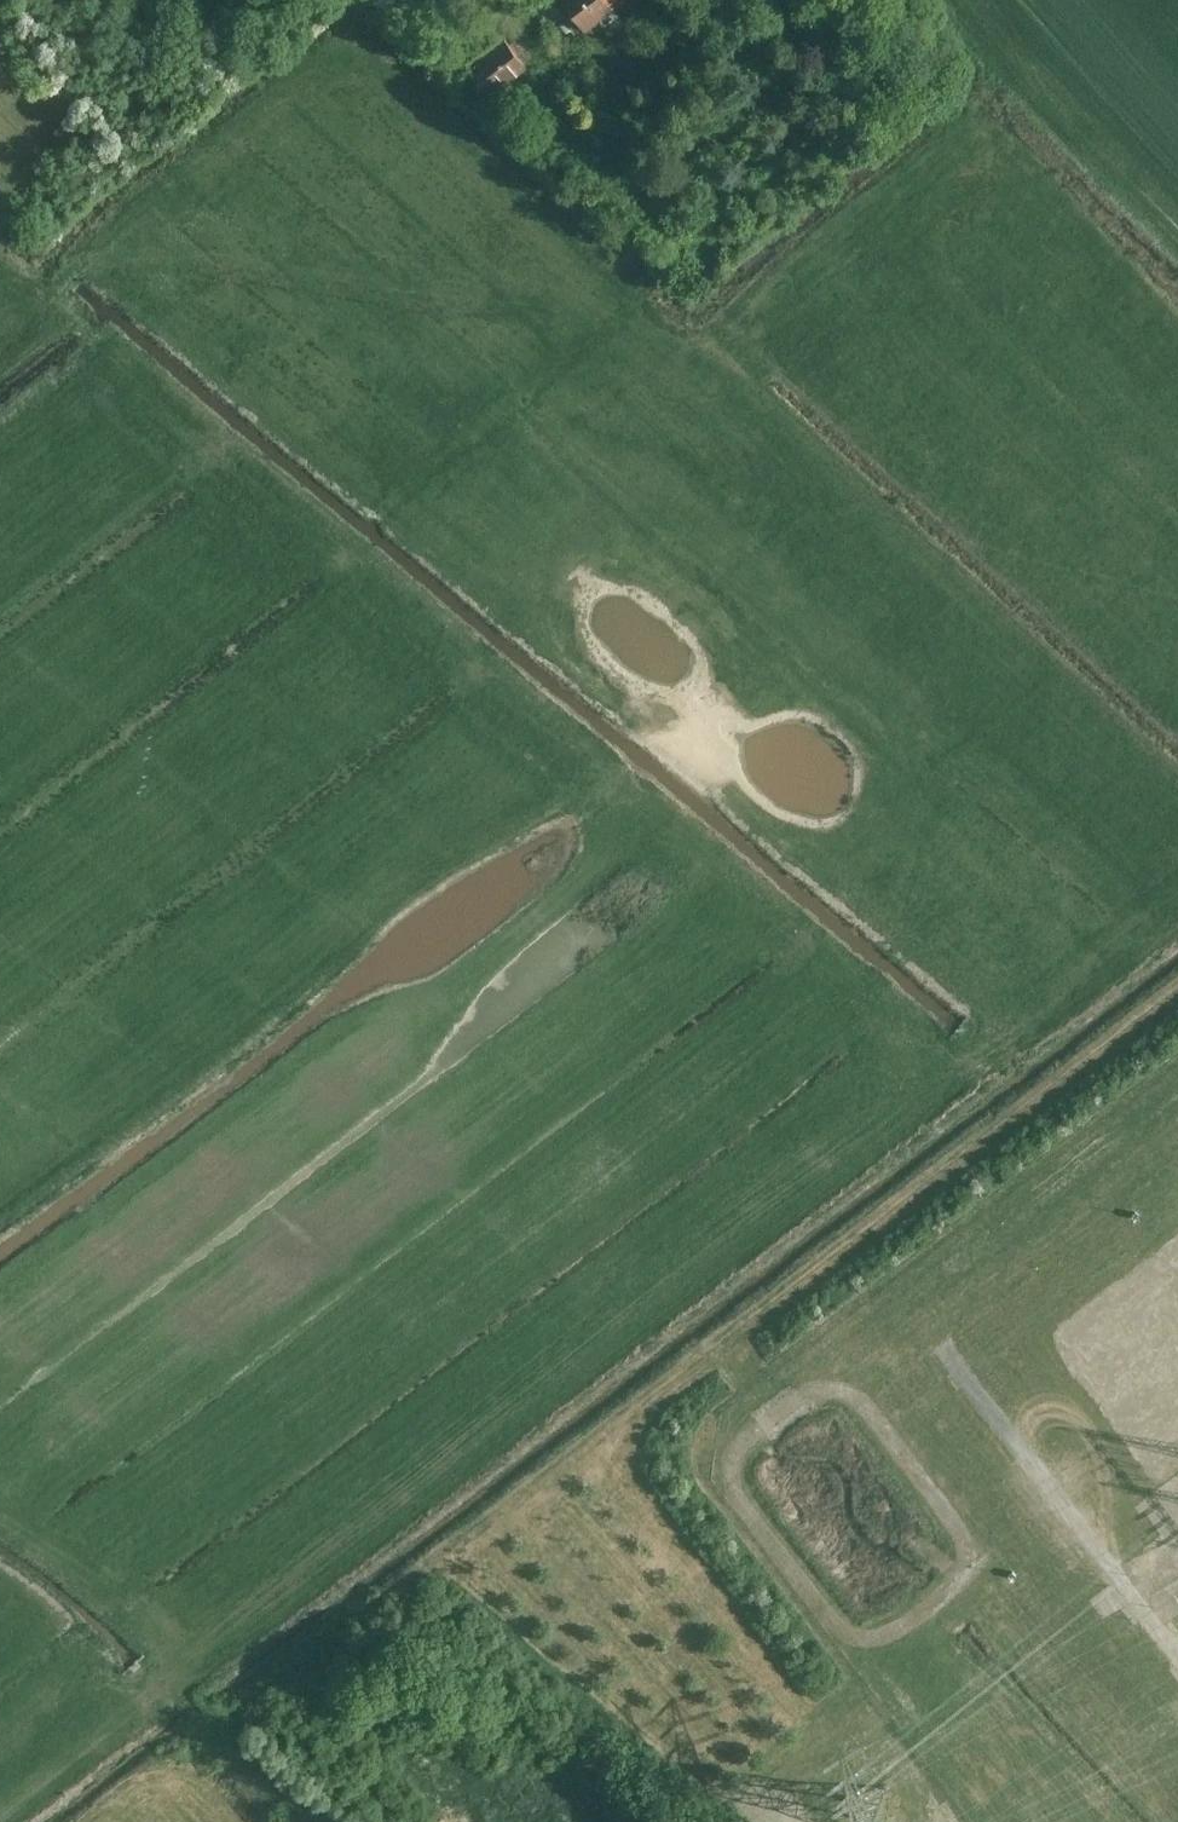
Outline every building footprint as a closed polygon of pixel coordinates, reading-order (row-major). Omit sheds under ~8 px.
[(585,31),(614,9),(618,14),(637,0),(562,0),(585,31)] [(525,33),(511,44),(527,65),(532,71),(546,60),(525,33)] [(506,37),(476,60),(498,88),(527,65),(511,44),(506,37)] [(491,97),(479,106),(495,125),(507,116),(491,97)]
